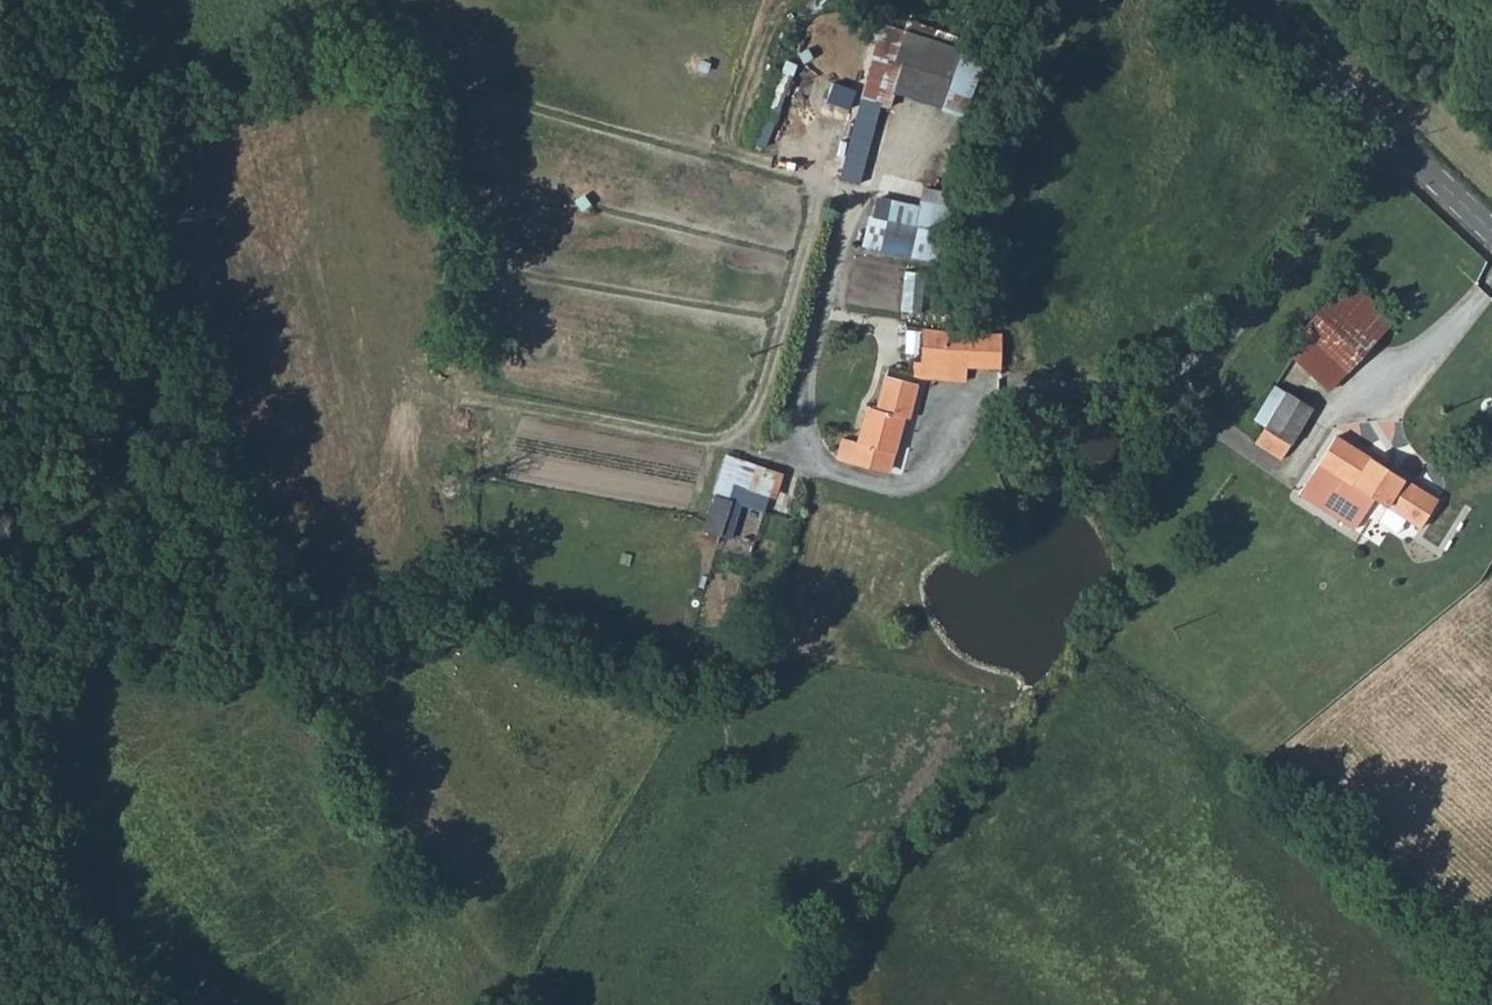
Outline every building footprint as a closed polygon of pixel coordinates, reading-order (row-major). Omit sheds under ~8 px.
[(887,89),(961,107),(973,57),(957,53),(958,51),(924,43),(920,58),(897,52),(897,53),(873,47),(842,175),(865,180),(887,89)] [(888,215),(871,211),(863,243),(924,257),(932,223),(943,225),(952,190),(924,183),(919,201),(893,195),(888,215)] [(1283,349),(1327,390),(1394,320),(1349,277),(1283,349)] [(919,377),(955,381),(957,366),(966,366),(1000,368),(1001,333),(966,332),(923,328),(920,362),(919,377)] [(919,377),(920,362),(912,362),(911,375),(919,377)] [(957,366),(955,381),(965,381),(966,366),(957,366)] [(876,409),(902,415),(907,417),(916,385),(885,376),(876,409)] [(1252,419),(1263,427),(1244,457),(1272,473),(1311,409),(1272,386),(1252,419)] [(854,442),(892,452),(902,415),(876,409),(865,406),(854,442)] [(1438,498),(1336,435),(1300,490),(1298,494),(1355,530),(1376,498),(1421,526),(1438,498)] [(846,462),(887,472),(892,452),(854,442),(851,441),(846,462)] [(728,451),(704,527),(725,533),(735,499),(771,511),(784,469),(728,451)]
